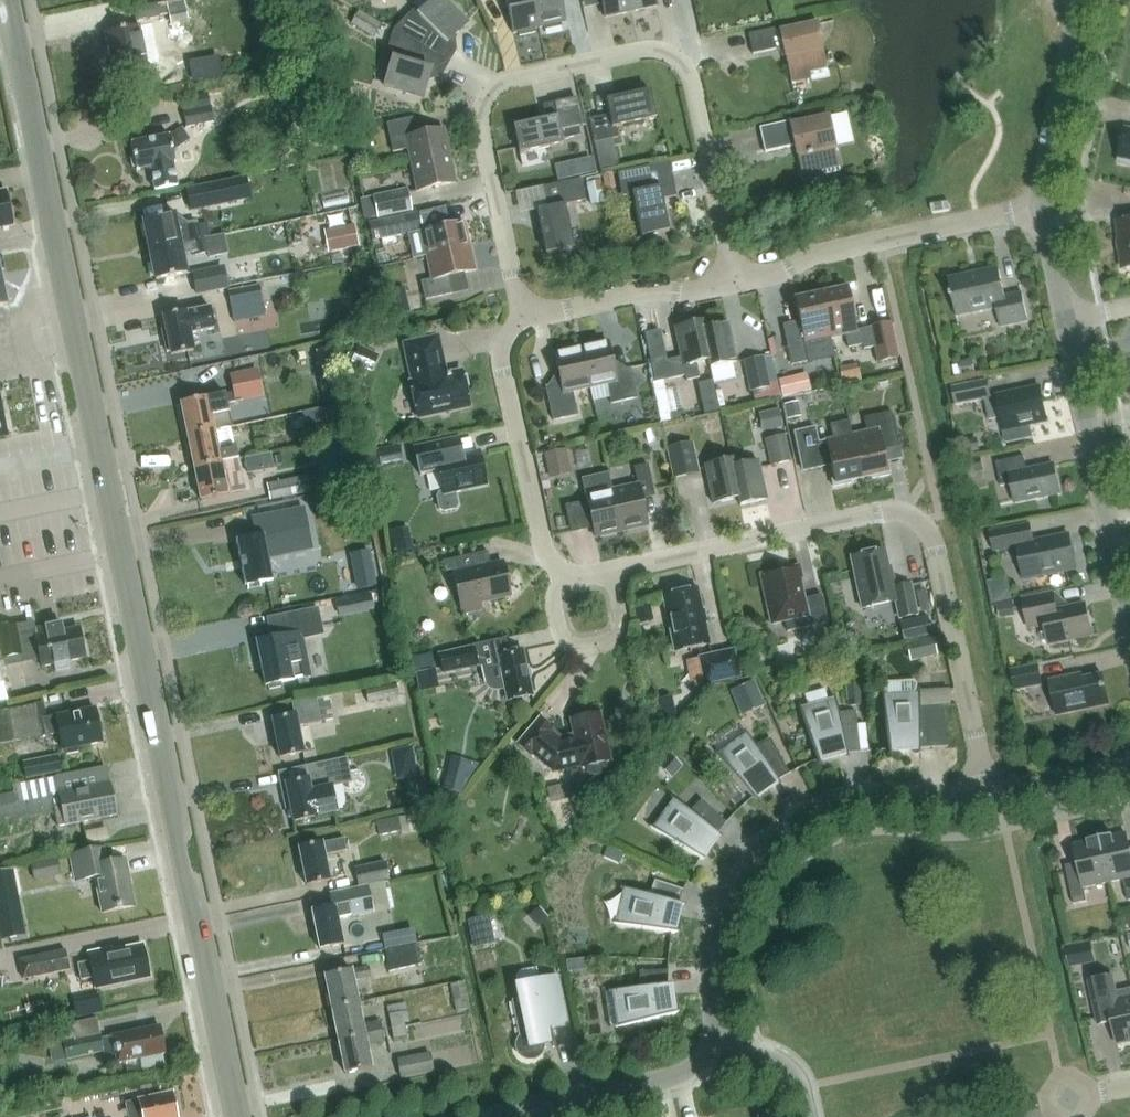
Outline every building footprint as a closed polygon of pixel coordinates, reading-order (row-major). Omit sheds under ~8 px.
[(160,15),(169,13),(171,24),(189,20),(184,0),(173,0),(158,3),(160,15)] [(454,50),(455,50),(448,42),(466,23),(443,0),(434,0),(420,15),(416,10),(395,31),(448,62),(453,52),(454,50)] [(513,34),(518,32),(519,37),(536,33),(535,29),(539,28),(533,0),(505,0),(513,34)] [(539,28),(566,22),(561,0),(533,0),(539,28)] [(628,0),(601,0),(605,17),(631,12),(628,0)] [(631,12),(657,6),(655,0),(628,0),(631,12)] [(137,21),(160,16),(157,3),(134,9),(137,21)] [(382,25),(359,10),(351,23),(374,37),(382,25)] [(781,32),(780,28),(748,34),(753,54),(784,48),(790,77),(809,73),(810,78),(827,74),(816,24),(781,32)] [(113,73),(157,63),(153,45),(145,47),(140,25),(105,32),(113,73)] [(442,72),(448,62),(395,31),(387,59),(392,61),(385,87),(422,98),(430,72),(441,75),(442,72)] [(589,119),(594,143),(600,169),(618,165),(613,139),(618,138),(616,127),(656,119),(650,91),(606,100),(609,115),(589,119)] [(575,113),(557,116),(554,103),(542,105),(545,119),(513,126),(519,154),(563,144),(562,140),(580,136),(575,113)] [(187,127),(214,121),(211,107),(185,113),(187,127)] [(759,128),(765,153),(796,146),(802,175),(821,171),(822,175),(840,172),(828,117),(798,124),(797,120),(759,128)] [(411,164),(450,156),(444,129),(416,135),(412,118),(386,124),(390,141),(393,152),(408,149),(411,164)] [(136,171),(150,168),(155,191),(177,186),(172,163),(176,162),(173,151),(190,138),(183,129),(170,138),(170,137),(131,144),(136,171)] [(1126,129),(1118,163),(1129,165),(1129,129),(1126,129)] [(411,164),(417,191),(456,183),(450,156),(411,164)] [(349,157),(326,161),(330,185),(353,181),(349,157)] [(576,160),(579,175),(594,171),(591,157),(576,160)] [(641,168),(617,172),(622,196),(632,194),(641,237),(669,232),(663,199),(677,196),(674,184),(646,190),(641,168)] [(606,192),(616,190),(613,172),(602,174),(606,192)] [(565,205),(585,200),(581,179),(542,187),(546,208),(537,210),(546,255),(574,249),(565,205)] [(586,183),(591,206),(606,203),(601,180),(586,183)] [(408,189),(373,196),(378,219),(412,212),(408,189)] [(325,210),(350,205),(346,190),(322,195),(325,210)] [(12,225),(5,192),(5,191),(0,192),(0,228),(12,225)] [(421,232),(424,231),(419,212),(370,223),(374,241),(421,231),(421,232)] [(143,220),(149,250),(210,237),(207,224),(177,230),(174,213),(143,220)] [(1129,269),(1129,220),(1118,221),(1123,270),(1129,269)] [(424,231),(421,232),(427,257),(470,247),(464,222),(424,231)] [(342,226),(324,229),(329,253),(346,249),(346,248),(358,246),(354,225),(342,227),(342,226)] [(186,274),(183,256),(193,253),(194,255),(207,252),(209,258),(229,254),(224,234),(210,237),(149,250),(155,280),(186,274)] [(470,247),(427,257),(432,280),(421,282),(425,300),(451,294),(447,277),(475,271),(470,247)] [(225,265),(192,272),(197,295),(229,289),(225,265)] [(996,307),(1001,327),(1029,321),(1023,293),(1005,297),(999,268),(949,278),(956,315),(996,307)] [(228,290),(232,307),(263,301),(260,284),(228,290)] [(394,317),(410,314),(404,286),(388,290),(394,317)] [(847,289),(821,294),(830,338),(845,334),(848,348),(863,345),(864,349),(874,347),(870,327),(856,330),(847,289)] [(830,338),(821,294),(795,300),(802,331),(785,335),(791,365),(819,359),(815,341),(830,338)] [(194,350),(191,334),(215,329),(211,306),(176,313),(176,312),(172,313),(172,314),(163,316),(171,354),(194,350)] [(660,423),(685,417),(684,410),(671,413),(666,390),(664,379),(685,374),(686,379),(700,376),(697,363),(708,361),(709,361),(702,329),(703,328),(701,321),(674,327),(681,357),(650,363),(655,382),(651,383),(660,423)] [(709,361),(708,361),(710,368),(736,362),(728,323),(703,328),(702,329),(709,361)] [(874,347),(877,363),(898,359),(890,323),(870,327),(874,347)] [(412,382),(410,382),(418,418),(470,407),(462,371),(446,375),(443,364),(438,337),(404,344),(412,382)] [(607,341),(581,347),(590,388),(607,385),(611,404),(637,398),(630,368),(614,372),(607,341)] [(360,346),(351,362),(371,373),(380,356),(360,346)] [(578,416),(576,407),(573,392),(590,388),(581,347),(554,353),(561,383),(545,387),(553,421),(578,416)] [(770,386),(764,357),(744,361),(751,391),(770,386)] [(973,359),(959,362),(962,376),(976,373),(973,359)] [(234,392),(224,394),(224,392),(180,402),(187,435),(214,430),(214,431),(231,427),(226,403),(262,395),(256,369),(230,375),(234,392)] [(779,380),(782,396),(800,392),(797,376),(779,380)] [(997,396),(997,397),(991,398),(988,381),(953,388),(957,405),(985,399),(990,420),(1002,418),(1004,431),(1008,433),(1020,431),(1023,427),(1048,422),(1040,387),(997,396)] [(783,405),(787,420),(801,417),(798,402),(783,405)] [(319,409),(324,436),(346,433),(341,405),(319,409)] [(779,408),(759,413),(763,431),(783,427),(779,408)] [(880,442),(897,438),(892,412),(864,418),(867,433),(852,436),(861,479),(871,477),(872,480),(891,476),(889,466),(886,467),(880,442)] [(795,432),(803,471),(831,465),(834,478),(831,479),(833,488),(852,484),(851,481),(861,479),(852,436),(818,443),(815,428),(795,432)] [(214,430),(187,435),(194,467),(238,459),(235,448),(219,452),(214,431),(214,430)] [(765,439),(771,465),(792,460),(786,434),(765,439)] [(463,457),(459,439),(414,449),(420,476),(438,472),(443,492),(439,493),(437,497),(440,509),(444,512),(456,509),(458,505),(455,491),(486,484),(480,453),(463,457)] [(667,447),(673,478),(700,472),(693,441),(667,447)] [(378,453),(381,466),(403,461),(400,447),(378,453)] [(546,453),(551,476),(569,472),(564,449),(546,453)] [(1061,494),(1054,464),(1027,470),(1025,456),(996,462),(1001,486),(1012,484),(1016,504),(1061,494)] [(245,491),(238,459),(194,467),(202,501),(245,491)] [(731,459),(704,465),(713,504),(738,499),(739,498),(732,466),(733,466),(731,459)] [(984,472),(982,460),(964,463),(966,475),(984,472)] [(739,498),(738,499),(740,506),(767,500),(758,461),(733,466),(732,466),(739,498)] [(621,532),(647,526),(640,493),(653,490),(648,464),(634,467),(638,485),(612,490),(621,532)] [(270,500),(311,492),(307,475),(267,483),(270,500)] [(621,532),(612,490),(586,496),(595,537),(621,532)] [(274,556),(311,548),(303,508),(252,519),(256,537),(236,541),(245,585),(273,579),(264,537),(269,536),(274,556)] [(1025,580),(1076,569),(1069,535),(1033,542),(1030,525),(991,533),(995,551),(1018,546),(1025,580)] [(888,568),(884,550),(851,557),(862,608),(896,601),(900,618),(916,614),(909,584),(894,588),(890,567),(888,568)] [(480,602),(511,595),(504,563),(491,566),(488,552),(442,562),(446,577),(453,576),(462,614),(482,609),(480,602)] [(777,571),(760,575),(771,625),(785,621),(787,632),(827,623),(821,595),(804,599),(797,569),(778,573),(777,571)] [(710,644),(697,588),(662,596),(675,652),(710,644)] [(1093,636),(1086,604),(1057,610),(1053,593),(1023,599),(1030,630),(1045,627),(1050,646),(1093,636)] [(1013,601),(998,604),(1001,618),(1016,615),(1013,601)] [(634,606),(637,624),(654,620),(650,603),(634,606)] [(283,686),(282,681),(298,678),(300,687),(309,685),(307,676),(311,675),(303,636),(324,632),(318,608),(274,618),(278,637),(257,641),(266,685),(269,684),(270,688),(283,686)] [(932,636),(928,616),(899,622),(903,642),(932,636)] [(42,666),(55,663),(57,670),(70,667),(69,660),(83,657),(77,627),(63,630),(62,623),(35,629),(34,621),(0,628),(0,645),(4,666),(40,658),(42,666)] [(906,643),(910,661),(938,655),(933,637),(906,643)] [(498,691),(505,689),(508,701),(532,695),(529,678),(530,678),(528,667),(526,667),(523,650),(499,655),(496,641),(438,654),(442,673),(483,665),(487,685),(492,689),(498,691)] [(698,657),(704,686),(741,677),(735,649),(698,657)] [(1016,690),(1044,685),(1039,664),(1012,669),(1016,690)] [(1109,704),(1103,675),(1082,679),(1081,675),(1050,681),(1057,715),(1109,704)] [(754,679),(730,690),(741,715),(765,705),(754,679)] [(914,681),(887,682),(883,686),(884,691),(882,691),(883,696),(882,696),(889,750),(869,750),(869,751),(947,747),(942,705),(919,706),(919,694),(918,694),(917,684),(914,681)] [(862,705),(860,682),(845,684),(847,707),(862,705)] [(399,694),(397,683),(343,695),(346,710),(355,708),(354,704),(399,694)] [(321,721),(320,720),(334,717),(329,694),(292,701),(295,713),(272,718),(280,756),(304,751),(298,726),(321,721)] [(817,761),(797,769),(797,770),(818,761),(847,753),(869,751),(860,752),(856,711),(838,713),(836,700),(800,709),(817,761)] [(59,732),(62,749),(66,748),(67,754),(78,752),(77,746),(102,741),(95,707),(46,717),(43,702),(10,709),(16,741),(59,732)] [(539,719),(518,744),(531,756),(532,755),(553,773),(581,766),(581,768),(586,767),(588,772),(593,776),(599,776),(604,773),(607,768),(607,762),(611,761),(601,714),(570,720),(574,738),(561,740),(551,732),(552,730),(539,719)] [(777,781),(797,770),(797,769),(789,774),(770,738),(755,746),(748,735),(718,756),(752,798),(734,814),(734,815),(752,798),(777,781)] [(413,746),(395,747),(397,774),(415,773),(413,746)] [(657,765),(672,778),(683,765),(669,752),(657,765)] [(25,761),(29,779),(62,772),(58,755),(25,761)] [(347,756),(329,760),(305,765),(308,778),(286,782),(294,820),(335,811),(330,786),(352,781),(352,780),(359,778),(357,768),(350,770),(347,756)] [(467,795),(473,759),(448,756),(443,791),(467,795)] [(116,814),(110,783),(109,783),(105,767),(56,777),(55,778),(12,787),(13,793),(0,796),(0,820),(18,816),(18,819),(54,812),(57,826),(116,814)] [(717,834),(734,815),(734,814),(733,815),(726,823),(701,800),(690,812),(675,800),(653,830),(699,859),(687,881),(688,881),(700,859),(717,834)] [(416,828),(414,813),(376,820),(378,835),(416,828)] [(1101,839),(1110,883),(1124,880),(1128,901),(1129,901),(1129,851),(1126,834),(1101,839)] [(325,854),(347,849),(345,837),(300,846),(307,884),(330,880),(325,854)] [(1110,883),(1101,839),(1075,845),(1081,875),(1068,878),(1074,905),(1087,902),(1084,888),(1110,883)] [(102,912),(135,905),(125,860),(108,864),(104,847),(70,854),(75,880),(95,876),(102,912)] [(35,878),(62,873),(59,857),(32,862),(35,878)] [(355,867),(359,886),(390,880),(386,861),(355,867)] [(618,924),(670,933),(669,950),(668,960),(669,960),(670,951),(671,933),(675,919),(679,904),(684,891),(688,881),(687,881),(683,890),(655,881),(650,895),(626,888),(618,924)] [(369,885),(361,887),(330,893),(334,907),(313,911),(321,948),(344,943),(339,918),(351,915),(374,911),(369,885)] [(1122,930),(1129,929),(1129,905),(1119,907),(1122,930)] [(495,943),(489,915),(463,920),(470,948),(495,943)] [(96,987),(149,976),(143,945),(112,952),(111,948),(89,953),(90,961),(77,963),(80,980),(94,977),(96,987)] [(386,951),(390,971),(421,964),(417,945),(386,951)] [(1067,951),(1070,968),(1096,962),(1092,946),(1067,951)] [(22,979),(69,969),(65,949),(18,959),(22,979)] [(668,968),(669,960),(668,960),(667,971),(640,971),(641,988),(614,990),(620,1027),(671,1016),(678,1038),(679,1037),(672,1016),(668,986),(668,968)] [(326,975),(333,1008),(360,1002),(355,980),(372,976),(370,965),(326,975)] [(521,1000),(514,1001),(521,1036),(518,1042),(517,1048),(520,1054),(525,1058),(531,1059),(538,1058),(542,1053),(544,1047),(555,1045),(552,1028),(568,1025),(558,977),(518,985),(521,1000)] [(1115,977),(1091,982),(1100,1028),(1114,1025),(1118,1045),(1129,1043),(1129,997),(1119,1000),(1115,977)] [(450,984),(455,1006),(413,1015),(415,1022),(470,1009),(464,981),(450,984)] [(76,1005),(81,1015),(99,1007),(94,996),(76,1005)] [(360,1002),(333,1008),(340,1040),(384,1031),(381,1021),(365,1025),(360,1002)] [(392,1027),(405,1024),(410,1023),(408,1010),(389,1014),(392,1027)] [(62,1041),(63,1046),(53,1049),(55,1059),(66,1056),(66,1059),(103,1051),(104,1058),(115,1056),(117,1063),(139,1059),(142,1070),(165,1065),(162,1054),(165,1053),(159,1026),(100,1038),(96,1018),(71,1024),(74,1039),(62,1041)] [(405,1024),(392,1027),(394,1040),(407,1038),(405,1024)] [(384,1031),(340,1040),(347,1073),(373,1068),(368,1045),(386,1042),(384,1031)] [(397,1058),(401,1078),(435,1071),(431,1051),(397,1058)] [(177,1095),(174,1089),(167,1091),(165,1094),(125,1103),(128,1116),(178,1116),(174,1099),(177,1095)]
